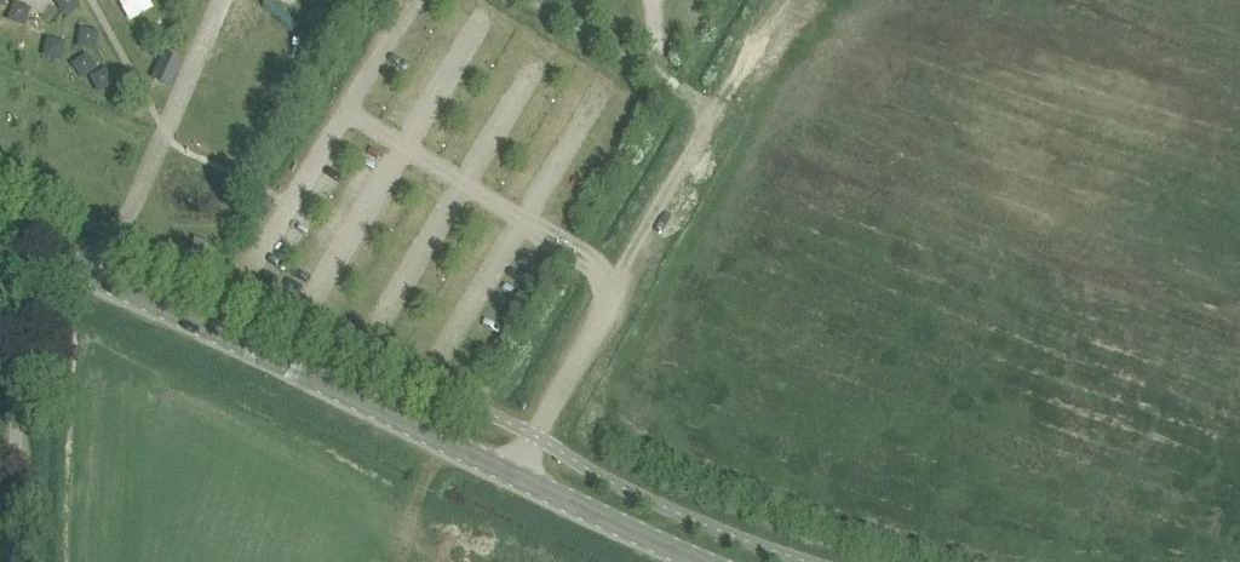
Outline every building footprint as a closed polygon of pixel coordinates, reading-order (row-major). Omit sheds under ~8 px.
[(150,11),(145,0),(117,0),(125,20),(150,11)]
